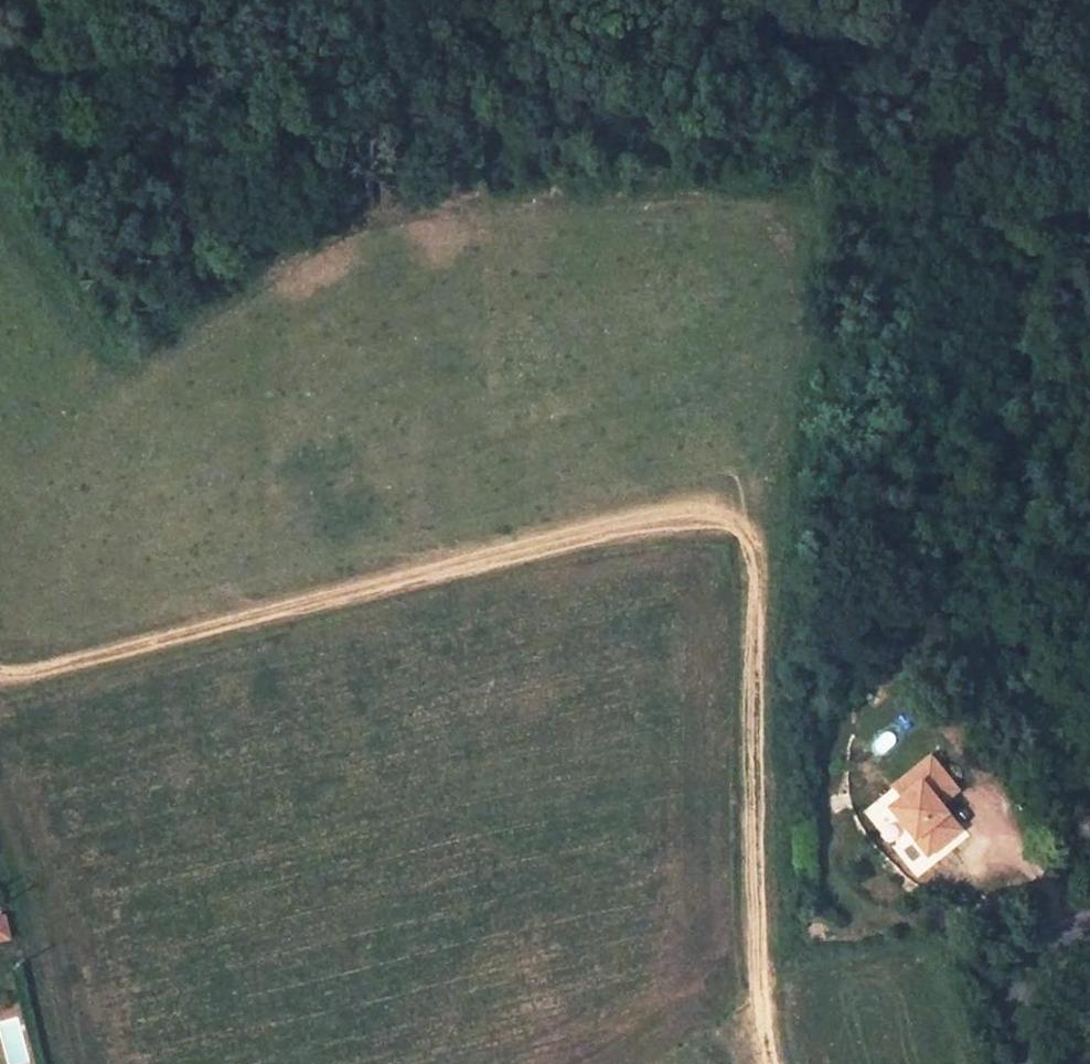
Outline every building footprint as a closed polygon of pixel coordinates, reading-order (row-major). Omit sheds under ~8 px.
[(930,757),(895,786),(904,797),(891,808),(930,854),(961,828),(940,804),(935,798),(952,783),(930,757)] [(940,804),(957,789),(952,783),(935,798),(940,804)] [(0,916),(0,939),(9,937),(3,915),(0,916)]
